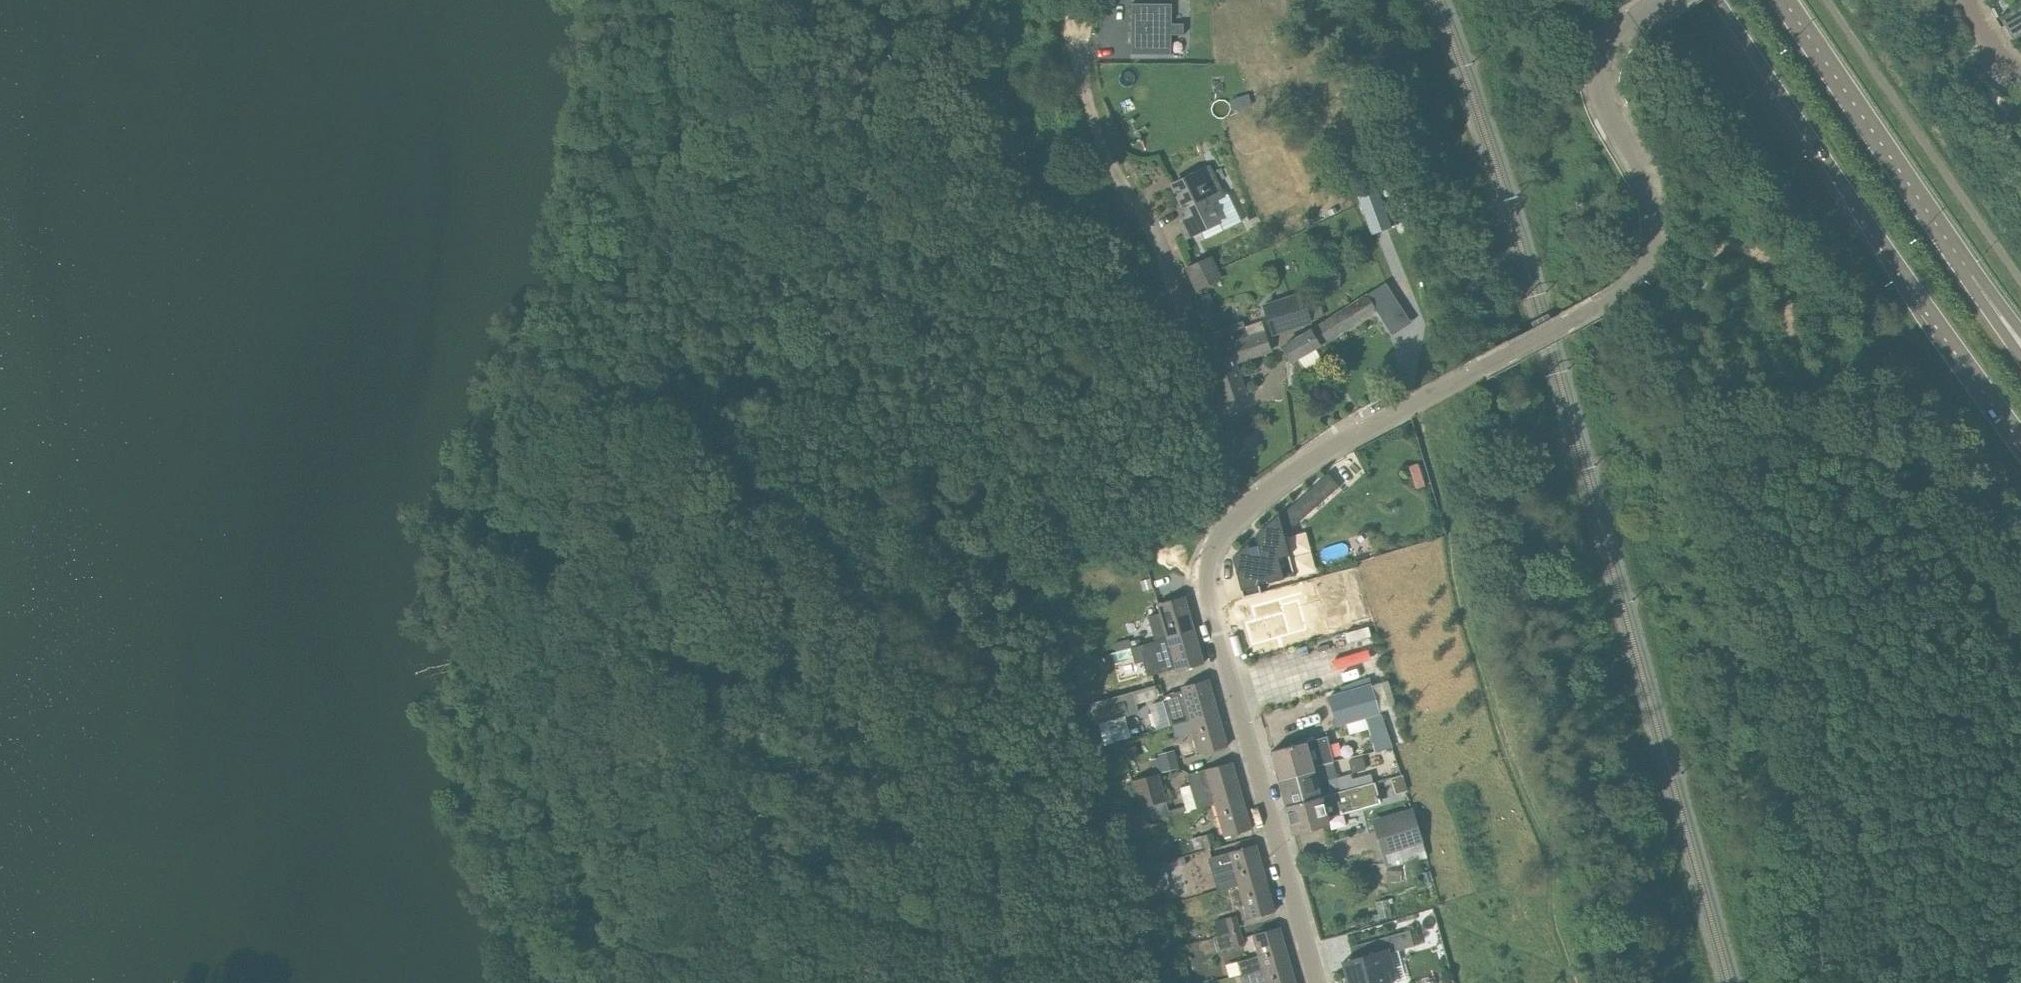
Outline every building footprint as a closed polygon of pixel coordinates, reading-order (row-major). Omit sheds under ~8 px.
[(1184,35),(1184,24),(1172,24),(1172,4),(1132,4),(1132,54),(1171,55),(1171,35),(1184,35)] [(1998,19),(2011,40),(2020,35),(2007,13),(1998,19)] [(1213,100),(1219,121),(1234,117),(1232,110),(1252,104),(1247,89),(1228,95),(1217,55),(1202,59),(1214,99),(1213,100)] [(1362,155),(1345,159),(1348,170),(1365,166),(1362,155)] [(1191,236),(1221,221),(1212,203),(1226,197),(1211,166),(1172,185),(1188,217),(1182,219),(1191,236)] [(1376,187),(1356,194),(1370,231),(1389,224),(1376,187)] [(1198,289),(1223,278),(1213,256),(1188,268),(1198,289)] [(1340,287),(1340,272),(1319,271),(1319,286),(1340,287)] [(1367,295),(1373,305),(1391,293),(1385,284),(1367,295)] [(1263,304),(1272,332),(1311,319),(1302,291),(1263,304)] [(1289,361),(1286,363),(1289,386),(1307,376),(1297,359),(1320,346),(1376,310),(1373,305),(1367,295),(1367,293),(1324,320),(1281,348),(1289,361)] [(1221,330),(1226,346),(1208,351),(1224,402),(1245,395),(1235,364),(1272,352),(1262,321),(1250,325),(1233,331),(1232,327),(1221,330)] [(1330,470),(1276,517),(1276,515),(1251,536),(1254,546),(1246,548),(1245,544),(1229,558),(1239,599),(1257,594),(1255,584),(1263,582),(1263,584),(1291,578),(1281,534),(1335,487),(1325,476),(1331,471),(1330,470)] [(1166,638),(1194,630),(1184,596),(1157,604),(1166,638)] [(1245,622),(1251,645),(1307,630),(1298,599),(1282,604),(1280,598),(1251,606),(1255,619),(1245,622)] [(1166,638),(1176,672),(1203,664),(1194,630),(1166,638)] [(1134,647),(1139,646),(1140,645),(1141,645),(1142,645),(1143,644),(1141,638),(1132,641),(1134,647)] [(1083,667),(1086,678),(1096,675),(1093,664),(1083,667)] [(1371,684),(1370,678),(1349,683),(1351,689),(1327,697),(1336,726),(1365,718),(1375,752),(1392,747),(1381,712),(1372,684),(1371,684)] [(1163,700),(1170,726),(1190,720),(1217,713),(1208,679),(1180,687),(1181,691),(1164,695),(1165,700),(1163,700)] [(1139,712),(1133,691),(1091,703),(1096,724),(1098,723),(1125,716),(1139,712)] [(1217,713),(1190,720),(1194,733),(1200,754),(1227,747),(1217,713)] [(1104,745),(1121,740),(1131,737),(1125,716),(1098,723),(1104,745)] [(1279,780),(1333,765),(1332,762),(1334,761),(1327,736),(1271,751),(1279,780)] [(1135,746),(1124,749),(1127,761),(1138,758),(1135,746)] [(1179,752),(1160,757),(1165,772),(1179,769),(1182,764),(1179,752)] [(1366,769),(1363,757),(1349,760),(1352,773),(1366,769)] [(1214,803),(1241,796),(1232,762),(1187,775),(1196,808),(1214,803)] [(1321,796),(1350,788),(1373,781),(1371,773),(1352,778),(1351,773),(1347,775),(1337,778),(1333,765),(1279,780),(1286,808),(1321,798),(1321,796)] [(1166,801),(1158,773),(1132,780),(1140,808),(1166,801)] [(1391,778),(1396,794),(1407,791),(1402,775),(1391,778)] [(1312,827),(1330,822),(1328,817),(1379,803),(1373,781),(1350,788),(1321,796),(1321,798),(1286,808),(1293,832),(1312,827)] [(1214,803),(1223,837),(1251,829),(1241,796),(1214,803)] [(1411,810),(1372,821),(1373,827),(1375,827),(1381,853),(1399,849),(1402,863),(1425,858),(1411,810)] [(1213,833),(1201,836),(1205,847),(1206,850),(1217,847),(1213,833)] [(1237,886),(1265,878),(1255,844),(1228,852),(1211,857),(1221,889),(1237,884),(1237,886)] [(1400,860),(1387,860),(1387,881),(1400,881),(1400,860)] [(1168,876),(1164,861),(1152,865),(1157,879),(1168,876)] [(1237,886),(1247,920),(1275,912),(1265,878),(1237,886)] [(1230,933),(1240,929),(1236,915),(1225,918),(1230,933)] [(1230,933),(1225,918),(1214,922),(1218,936),(1230,933)] [(1241,974),(1289,961),(1279,927),(1252,935),(1258,955),(1237,961),(1241,974)] [(1240,929),(1230,933),(1234,947),(1244,943),(1240,929)] [(1234,947),(1230,933),(1218,936),(1213,938),(1217,951),(1234,947)] [(1343,961),(1348,981),(1344,982),(1345,982),(1390,982),(1386,968),(1395,966),(1395,964),(1392,965),(1388,953),(1400,949),(1396,934),(1349,947),(1352,958),(1343,961)] [(1289,961),(1241,974),(1243,982),(1295,982),(1289,961)]
